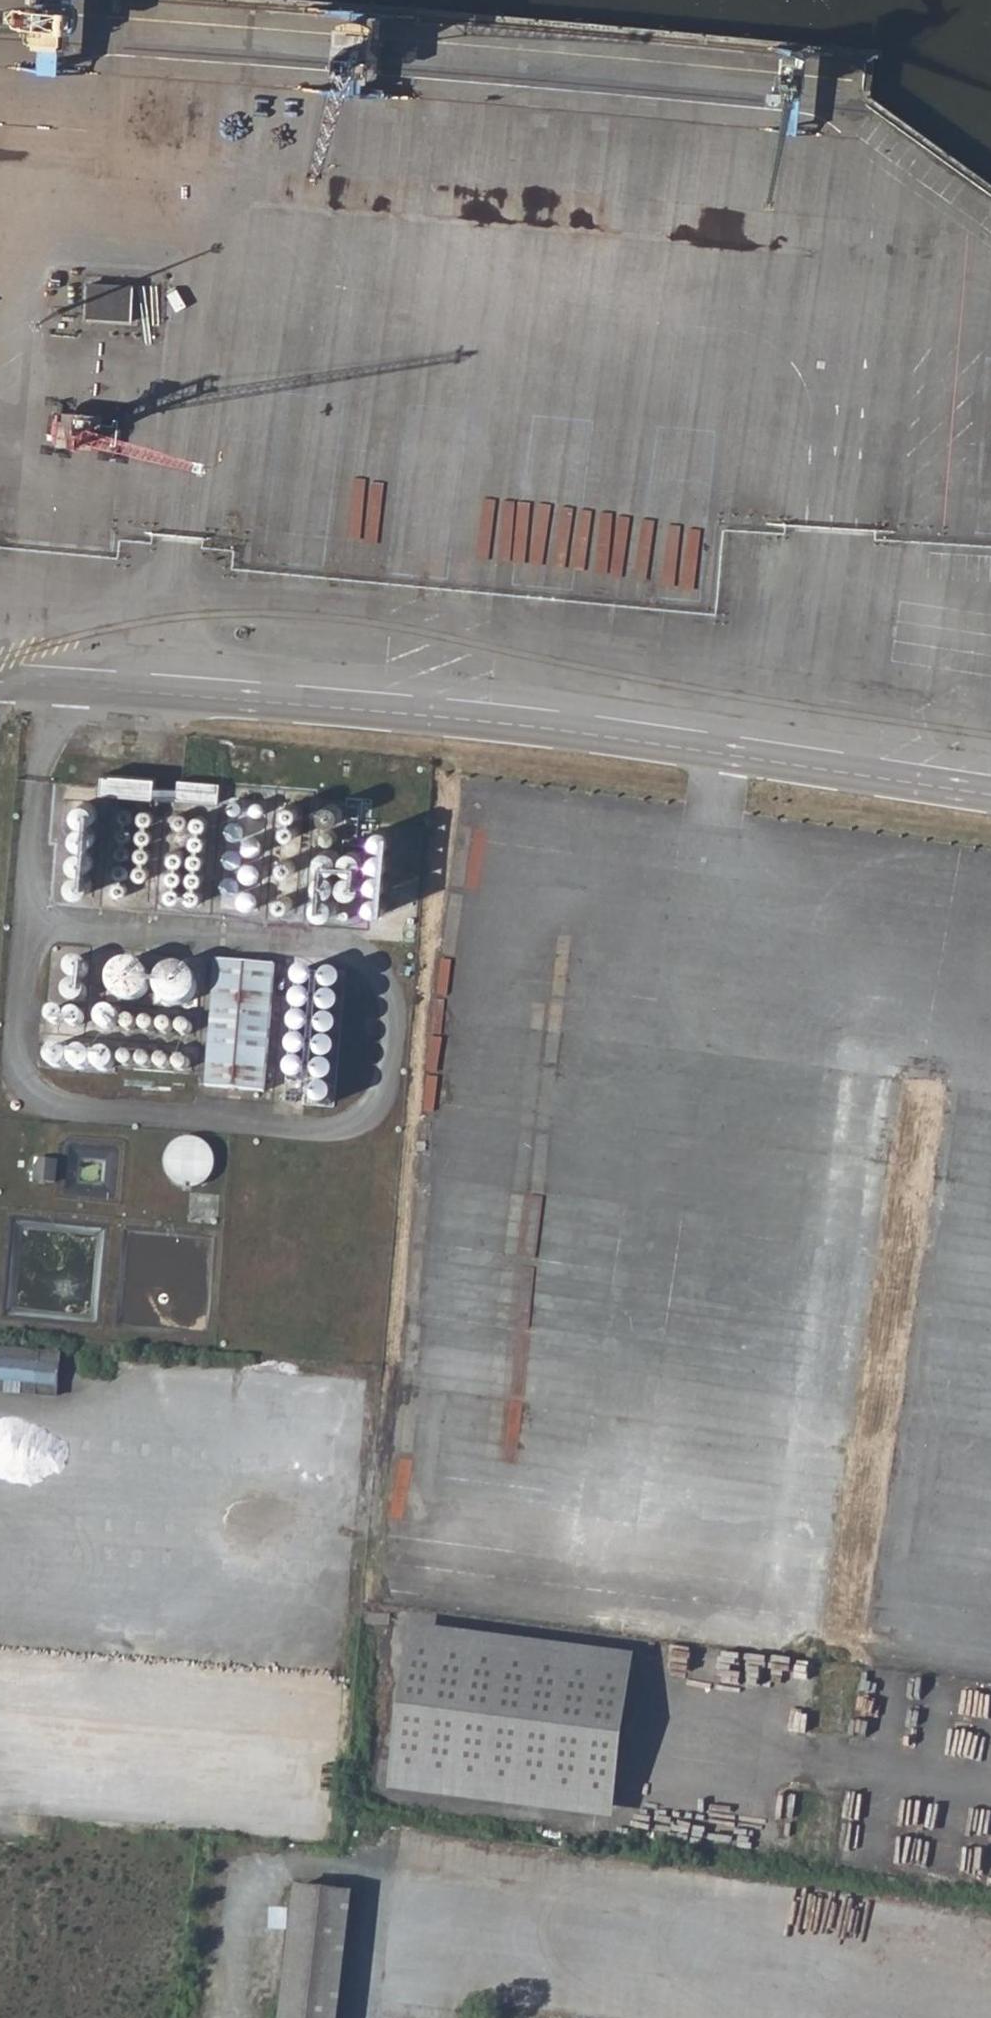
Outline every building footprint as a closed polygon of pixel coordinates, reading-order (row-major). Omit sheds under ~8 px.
[(76,319),(111,322),(114,285),(78,283),(76,319)] [(165,808),(210,812),(212,791),(170,787),(169,795),(144,792),(144,784),(94,780),(92,800),(145,806),(146,803),(165,805),(165,808)] [(202,988),(178,958),(154,977),(136,955),(112,974),(133,1001),(155,983),(175,1009),(202,988)] [(266,965),(208,960),(198,1087),(256,1091),(266,965)] [(212,1181),(212,1137),(171,1137),(171,1181),(212,1181)] [(45,1396),(49,1353),(0,1348),(0,1381),(9,1382),(8,1392),(45,1396)] [(79,1446),(62,1655),(333,1677),(350,1468),(79,1446)] [(629,1667),(407,1640),(391,1777),(612,1804),(629,1667)] [(268,2017),(324,2017),(342,1890),(288,1882),(268,2017)]
